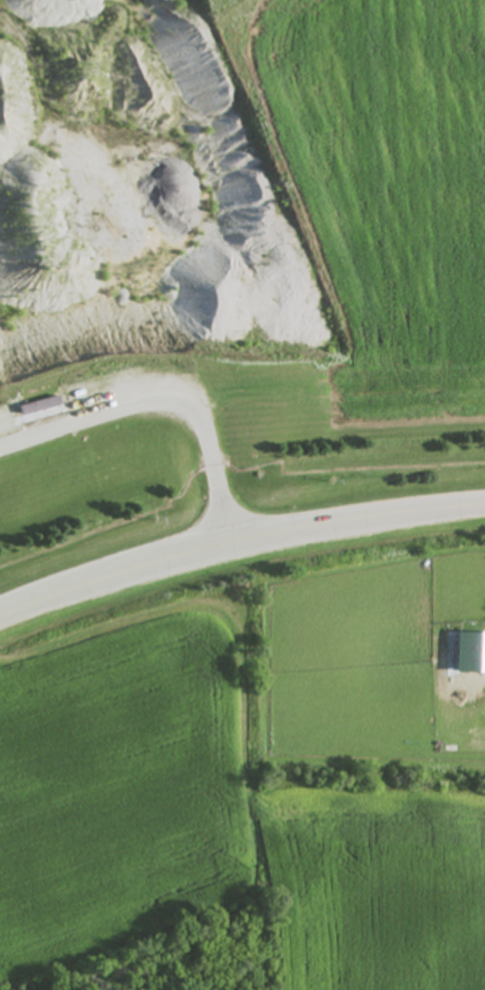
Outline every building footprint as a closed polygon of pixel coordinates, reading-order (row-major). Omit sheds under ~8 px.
[(62,407),(60,398),(19,407),(21,416),(62,407)]
